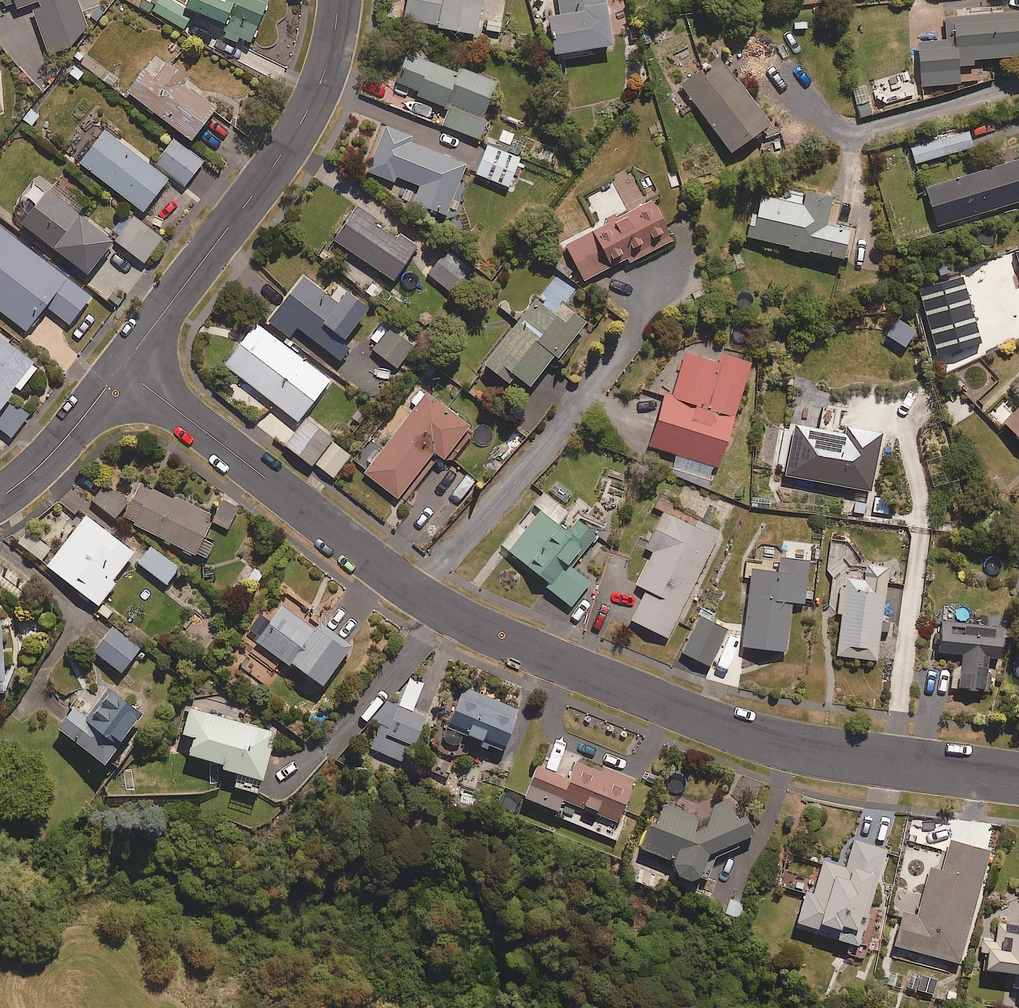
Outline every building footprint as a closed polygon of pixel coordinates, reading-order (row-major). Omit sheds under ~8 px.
[(74,43),(89,25),(81,0),(5,0),(7,6),(15,4),(16,9),(29,5),(45,53),(74,43)] [(171,0),(159,0),(153,10),(183,28),(192,13),(171,0)] [(196,19),(252,42),(269,0),(187,0),(185,3),(200,10),(196,19)] [(502,20),(483,16),(487,0),(408,0),(404,18),(479,35),(480,29),(499,33),(502,20)] [(556,55),(616,45),(609,0),(558,0),(560,14),(549,15),(556,55)] [(1018,59),(1018,11),(945,15),(946,41),(912,43),(915,89),(956,87),(955,67),(972,67),(972,62),(1018,59)] [(489,123),(485,121),(500,83),(462,67),(460,73),(407,52),(396,80),(418,89),(416,95),(450,108),(443,124),(483,140),(489,123)] [(155,54),(127,95),(194,141),(218,107),(186,85),(190,78),(155,54)] [(684,86),(737,152),(773,122),(721,56),(684,86)] [(891,93),(858,105),(862,117),(896,105),(891,93)] [(31,106),(21,119),(34,128),(44,115),(31,106)] [(412,203),(447,218),(468,166),(410,142),(412,138),(384,126),(366,171),(394,183),(396,177),(419,187),(412,203)] [(515,134),(503,130),(499,140),(512,145),(510,151),(521,155),(525,143),(514,139),(515,134)] [(914,164),(971,147),(967,131),(909,148),(914,164)] [(168,180),(104,132),(81,162),(146,210),(168,180)] [(157,163),(184,185),(203,162),(176,140),(157,163)] [(510,186),(521,158),(488,145),(477,173),(510,186)] [(1018,202),(1018,160),(924,189),(936,227),(1018,202)] [(617,212),(605,218),(608,224),(565,244),(584,282),(621,264),(618,259),(630,254),(633,261),(668,245),(665,240),(673,237),(655,200),(661,197),(650,175),(635,182),(628,168),(612,176),(629,212),(620,217),(617,212)] [(86,208),(53,183),(23,223),(89,274),(115,240),(81,215),(86,208)] [(836,222),(841,202),(829,199),(801,192),(797,206),(758,196),(747,239),(839,261),(845,235),(853,236),(856,226),(836,222)] [(377,219),(359,206),(336,239),(395,280),(418,248),(398,234),(396,238),(374,223),(377,219)] [(117,241),(144,262),(163,238),(135,217),(117,241)] [(71,324),(93,295),(0,225),(0,311),(27,332),(47,305),(71,324)] [(454,291),(468,275),(445,256),(431,272),(454,291)] [(935,263),(940,282),(915,289),(933,356),(978,343),(960,277),(953,279),(948,259),(935,263)] [(1008,270),(1018,308),(1018,267),(1008,270)] [(270,321),(290,336),(297,327),(342,360),(351,348),(345,342),(372,307),(347,288),(338,301),(304,276),(270,321)] [(566,313),(578,298),(558,282),(486,372),(513,395),(520,387),(532,397),(558,365),(561,368),(590,332),(566,313)] [(884,338),(900,350),(913,332),(897,320),(884,338)] [(371,338),(377,342),(372,348),(398,368),(415,346),(384,322),(371,338)] [(330,379),(257,324),(227,365),(299,419),(330,379)] [(39,367),(0,335),(0,432),(10,439),(32,412),(14,398),(39,367)] [(651,448),(677,454),(673,470),(711,480),(714,466),(722,468),(751,361),(722,353),(720,361),(686,352),(675,394),(666,392),(651,448)] [(443,409),(431,400),(367,478),(401,505),(438,459),(447,467),(473,434),(453,417),(454,415),(445,407),(443,409)] [(1018,441),(1018,407),(1002,423),(1018,441)] [(335,438),(307,416),(284,445),(312,467),(335,438)] [(846,427),(845,434),(797,425),(788,475),(874,491),(884,434),(846,427)] [(785,466),(791,428),(778,426),(772,464),(785,466)] [(337,442),(318,465),(334,478),(353,456),(337,442)] [(92,500),(114,520),(130,501),(107,482),(92,500)] [(176,501),(140,482),(123,517),(207,560),(215,544),(205,539),(216,517),(177,497),(176,501)] [(525,530),(517,523),(499,544),(572,606),(592,583),(570,564),(583,549),(585,551),(598,536),(578,520),(570,513),(546,492),(532,508),(539,513),(525,530)] [(890,499),(859,499),(859,514),(890,514),(890,499)] [(664,510),(645,547),(650,550),(633,583),(647,591),(631,621),(668,640),(724,532),(702,521),(698,527),(664,510)] [(114,580),(135,553),(87,516),(48,566),(99,605),(117,583),(114,580)] [(758,568),(755,568),(743,644),(788,651),(796,604),(806,606),(813,563),(818,563),(821,545),(785,539),(784,542),(783,547),(763,546),(759,550),(758,568)] [(139,562),(167,584),(180,568),(152,546),(139,562)] [(893,623),(885,623),(892,564),(838,562),(836,614),(842,614),(840,656),(881,658),(882,632),(892,632),(893,623)] [(324,687),(350,650),(353,645),(322,623),(319,628),(286,605),(257,646),(289,669),(292,664),(324,687)] [(714,614),(703,609),(682,651),(713,666),(731,630),(711,620),(714,614)] [(1000,662),(1002,628),(965,625),(955,624),(940,623),(937,655),(952,656),(949,691),(983,693),(986,661),(1000,662)] [(128,666),(134,670),(147,651),(110,626),(92,653),(122,673),(128,666)] [(411,677),(399,706),(391,703),(373,746),(404,760),(411,744),(417,746),(429,718),(414,712),(426,684),(411,677)] [(505,751),(522,709),(466,687),(446,736),(463,743),(466,736),(481,742),(478,749),(488,753),(491,745),(505,751)] [(108,690),(92,711),(80,702),(60,730),(108,765),(143,716),(108,690)] [(273,731),(243,722),(247,711),(204,697),(199,710),(192,708),(184,734),(195,738),(191,753),(227,765),(222,780),(261,793),(275,750),(268,748),(273,731)] [(567,803),(620,824),(638,779),(581,756),(572,779),(537,765),(525,797),(564,812),(567,803)] [(700,878),(704,879),(713,856),(757,835),(748,817),(742,820),(731,798),(715,805),(713,799),(688,811),(664,801),(644,849),(678,862),(676,868),(681,870),(681,872),(681,873),(682,875),(682,877),(684,878),(685,880),(687,881),(688,881),(690,882),(692,882),(694,882),(696,881),(698,880),(699,879),(700,878)] [(809,891),(798,925),(861,945),(891,850),(856,839),(847,870),(825,863),(815,893),(809,891)] [(906,910),(897,946),(962,963),(992,852),(952,841),(944,870),(932,866),(919,914),(906,910)] [(998,924),(997,941),(985,941),(983,972),(1007,974),(1006,989),(1018,990),(1018,926),(998,924)]
